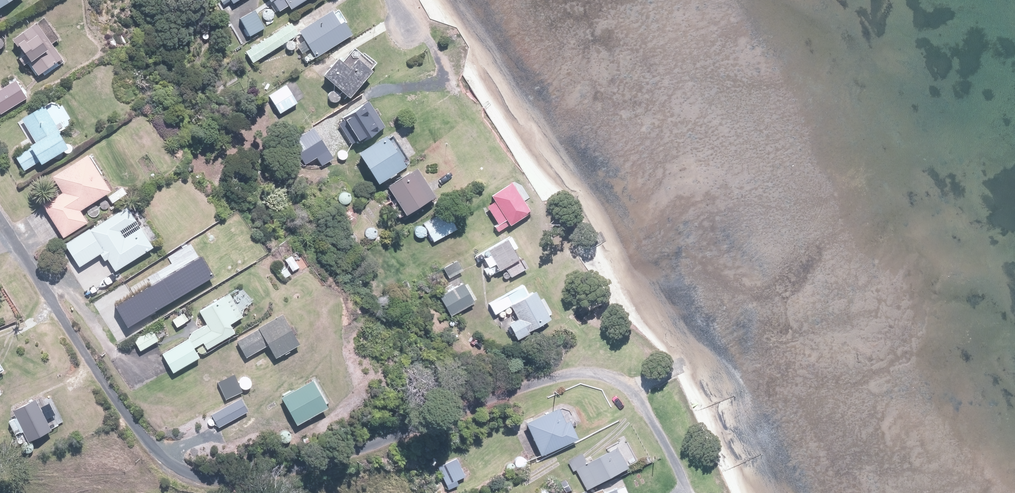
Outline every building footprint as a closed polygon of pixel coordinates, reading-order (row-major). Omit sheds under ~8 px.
[(15,0),(0,0),(0,9),(15,0)] [(289,5),(292,10),(309,0),(270,0),(278,12),(289,5)] [(336,9),(301,31),(316,56),(352,34),(336,9)] [(255,11),(241,18),(251,37),(265,30),(255,11)] [(35,21),(12,38),(40,75),(63,58),(35,21)] [(287,23),(247,52),(254,62),(294,34),(287,23)] [(340,58),(326,75),(351,96),(372,70),(358,58),(351,67),(340,58)] [(0,90),(0,114),(1,116),(29,99),(16,79),(0,90)] [(286,85),(270,95),(281,113),(297,103),(286,85)] [(370,103),(344,120),(346,123),(342,126),(354,143),(358,141),(360,144),(385,128),(370,103)] [(22,119),(37,143),(15,157),(24,171),(46,158),(48,162),(68,149),(42,106),(22,119)] [(315,129),(294,142),(307,163),(317,157),(322,164),(333,157),(315,129)] [(389,135),(358,154),(378,185),(408,166),(389,135)] [(87,222),(79,210),(111,191),(89,154),(53,176),(64,194),(44,207),(62,237),(87,222)] [(419,169),(390,187),(407,215),(436,197),(419,169)] [(513,183),(493,196),(497,202),(488,207),(503,231),(532,213),(513,183)] [(66,244),(79,266),(101,254),(105,261),(108,260),(115,271),(152,249),(139,228),(124,237),(120,229),(135,220),(127,207),(66,244)] [(444,211),(425,223),(436,241),(455,229),(444,211)] [(507,238),(488,250),(502,270),(520,258),(507,238)] [(115,308),(126,328),(212,277),(200,257),(115,308)] [(457,262),(446,269),(451,277),(462,271),(457,262)] [(465,284),(441,297),(452,317),(476,303),(465,284)] [(537,293),(512,307),(519,320),(510,324),(519,340),(552,322),(537,293)] [(211,326),(164,355),(175,374),(201,358),(199,355),(234,335),(228,324),(242,316),(229,294),(201,311),(211,326)] [(281,316),(238,342),(248,359),(268,347),(275,358),(299,345),(281,316)] [(235,374),(218,382),(227,401),(243,393),(235,374)] [(314,381),(281,398),(296,425),(328,408),(314,381)] [(241,399),(212,415),(218,427),(247,411),(241,399)] [(36,400),(13,412),(30,446),(53,435),(36,400)] [(560,409),(527,424),(542,456),(578,439),(569,422),(567,423),(560,409)] [(572,460),(589,490),(630,467),(619,447),(587,464),(582,455),(572,460)] [(456,459),(438,468),(447,484),(465,475),(456,459)]
